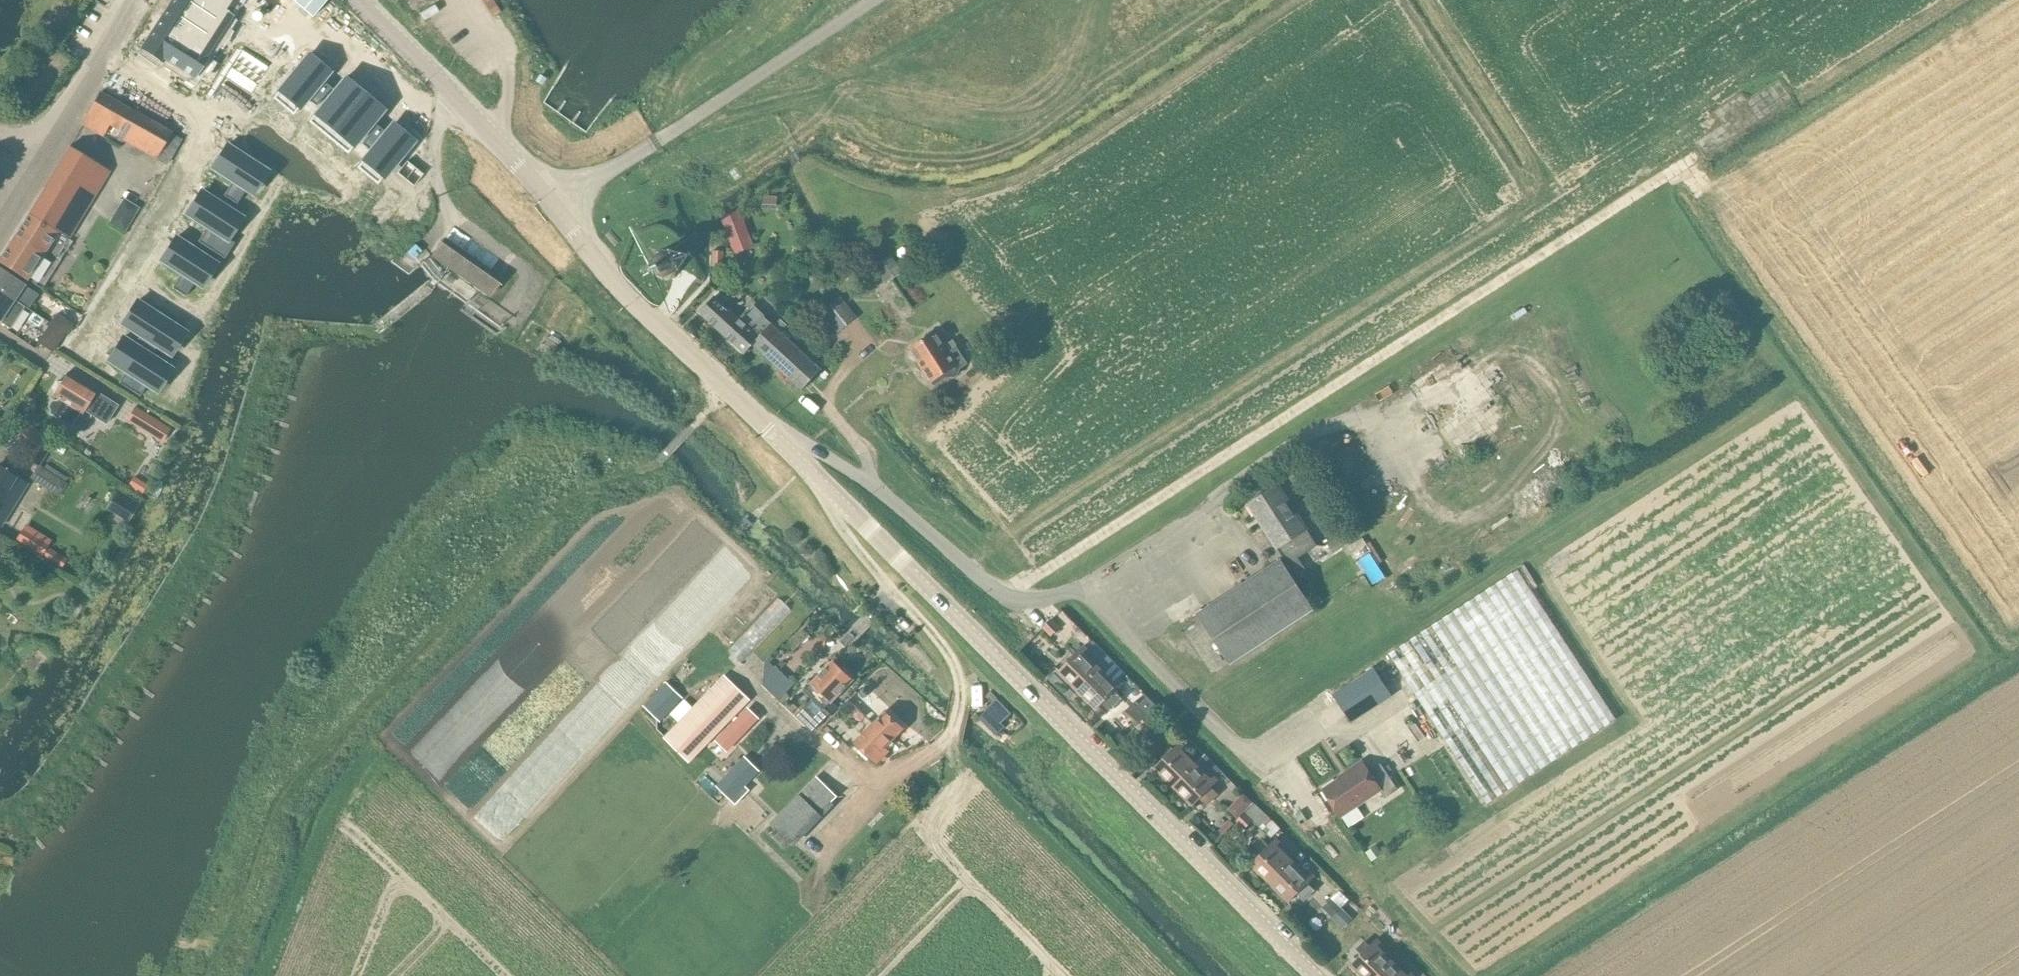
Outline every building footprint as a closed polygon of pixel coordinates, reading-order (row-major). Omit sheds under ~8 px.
[(141,48),(158,59),(162,61),(164,58),(194,78),(208,55),(206,54),(231,15),(234,17),(244,0),(172,0),(141,48)] [(241,50),(234,60),(261,78),(268,68),(241,50)] [(308,54),(272,98),(293,115),(306,99),(315,106),(331,87),(322,80),(329,71),(308,54)] [(230,67),(223,77),(250,95),(257,85),(230,67)] [(344,78),(309,121),(328,137),(364,94),(344,78)] [(100,92),(83,124),(103,136),(109,125),(112,127),(109,132),(116,136),(156,159),(156,158),(167,164),(180,141),(169,135),(171,132),(101,92),(100,92)] [(364,94),(328,137),(348,153),(373,123),(383,110),(364,94)] [(376,125),(361,144),(370,152),(357,167),(377,184),(413,141),(392,124),(385,133),(376,125)] [(226,145),(211,168),(232,181),(223,195),(237,203),(246,190),(253,194),(267,172),(226,145)] [(0,257),(0,263),(25,279),(48,244),(51,239),(57,232),(68,238),(108,170),(69,146),(27,214),(15,234),(0,257)] [(407,161),(397,173),(405,179),(414,168),(407,161)] [(414,168),(405,179),(413,186),(423,175),(414,168)] [(200,191),(186,214),(207,227),(197,242),(224,259),(231,248),(233,244),(234,243),(228,239),(240,221),(241,218),(241,217),(200,191)] [(763,209),(777,209),(778,195),(763,195),(763,209)] [(123,201),(109,226),(125,235),(139,210),(123,201)] [(735,255),(754,247),(740,210),(721,217),(735,255)] [(651,263),(651,264),(651,265),(651,267),(651,268),(652,269),(652,271),(653,272),(654,273),(654,274),(655,275),(656,276),(657,277),(658,278),(660,278),(661,279),(662,279),(663,280),(665,280),(666,280),(668,280),(669,280),(670,280),(672,279),(673,279),(674,278),(675,278),(676,277),(677,276),(678,275),(679,274),(680,273),(681,272),(681,270),(682,269),(682,268),(682,267),(682,265),(682,264),(682,262),(694,252),(705,243),(695,232),(685,240),(674,250),(673,250),(671,249),(670,249),(669,249),(668,249),(667,249),(665,249),(664,249),(663,249),(661,250),(660,250),(659,251),(658,251),(657,252),(656,253),(655,254),(654,255),(653,256),(653,258),(652,259),(652,260),(651,261),(651,263)] [(175,238),(161,260),(181,273),(172,288),(185,297),(195,282),(201,286),(216,264),(175,238)] [(445,238),(432,256),(449,268),(479,288),(490,296),(502,279),(446,239),(445,238)] [(779,242),(773,249),(788,262),(794,255),(779,242)] [(722,251),(713,251),(713,267),(722,267),(722,251)] [(879,262),(891,279),(902,270),(891,254),(879,262)] [(38,294),(25,285),(0,269),(0,320),(1,320),(0,321),(9,328),(24,306),(14,300),(15,298),(29,308),(38,294)] [(714,296),(699,313),(719,330),(745,354),(753,345),(803,390),(822,369),(772,324),(765,318),(767,316),(754,305),(752,304),(739,318),(719,300),(714,296)] [(841,296),(822,312),(837,331),(838,333),(858,317),(857,316),(841,296)] [(136,301),(122,324),(140,335),(133,345),(150,356),(157,346),(171,355),(185,332),(136,301)] [(50,323),(66,333),(72,323),(57,313),(50,323)] [(53,352),(66,333),(50,323),(37,341),(53,352)] [(937,331),(909,349),(931,383),(933,386),(950,377),(956,377),(960,370),(968,365),(957,347),(952,340),(946,344),(937,331)] [(122,338),(108,361),(125,372),(118,383),(133,393),(140,381),(157,392),(171,369),(150,356),(133,345),(122,338)] [(51,401),(48,406),(50,411),(49,413),(71,426),(80,412),(82,413),(83,410),(105,424),(108,419),(117,405),(104,397),(95,391),(96,390),(68,373),(62,382),(56,382),(53,388),(55,393),(53,395),(58,398),(57,400),(51,401)] [(27,424),(14,444),(24,451),(21,456),(37,466),(38,464),(40,465),(54,442),(27,424)] [(58,495),(66,482),(40,465),(38,464),(37,466),(30,478),(58,495)] [(0,526),(27,483),(0,467),(0,526)] [(1305,569),(1296,557),(1316,544),(1277,485),(1247,504),(1283,559),(1281,560),(1280,560),(1197,614),(1230,664),(1313,610),(1292,577),(1305,569)] [(126,515),(135,501),(117,490),(108,505),(126,515)] [(22,529),(15,541),(40,556),(41,556),(48,545),(45,543),(28,533),(22,529)] [(8,549),(0,544),(0,564),(8,549)] [(43,557),(42,557),(60,568),(66,559),(56,553),(48,548),(43,557)] [(1457,608),(1388,654),(1487,803),(1502,793),(1616,718),(1517,569),(1457,608)] [(777,600),(731,648),(743,660),(789,612),(777,600)] [(1051,635),(1059,627),(1051,619),(1043,627),(1051,635)] [(1083,646),(1058,672),(1077,690),(1087,680),(1100,668),(1100,667),(1099,667),(1107,659),(1093,645),(1088,650),(1083,646)] [(1087,680),(1077,690),(1097,710),(1099,708),(1106,715),(1123,698),(1115,691),(1122,684),(1119,681),(1125,674),(1109,657),(1107,659),(1099,667),(1100,667),(1100,668),(1087,680)] [(812,699),(796,716),(812,732),(812,733),(830,715),(831,714),(838,707),(833,701),(853,680),(850,678),(853,675),(844,667),(842,670),(834,662),(814,683),(805,692),(812,699)] [(780,699),(795,684),(776,667),(764,679),(764,684),(780,699)] [(1363,722),(1382,709),(1379,704),(1392,696),(1374,668),(1333,694),(1351,722),(1359,717),(1363,722)] [(690,761),(748,700),(724,677),(693,709),(684,701),(671,714),(679,723),(665,738),(690,761)] [(660,721),(682,699),(666,683),(645,706),(660,721)] [(1134,703),(1126,711),(1131,716),(1139,724),(1144,720),(1148,716),(1157,707),(1157,706),(1156,705),(1150,698),(1147,696),(1137,706),(1134,703)] [(990,709),(984,715),(988,719),(992,723),(997,718),(1001,723),(1011,713),(998,698),(998,699),(988,707),(990,709)] [(747,707),(715,741),(728,752),(760,718),(747,707)] [(868,737),(858,747),(878,766),(890,753),(886,748),(904,729),(886,712),(865,734),(868,737)] [(1156,723),(1148,716),(1139,724),(1147,732),(1156,723)] [(1180,741),(1154,767),(1173,786),(1196,763),(1182,749),(1185,746),(1180,741)] [(1196,763),(1173,786),(1174,787),(1193,806),(1200,799),(1212,787),(1219,780),(1217,779),(1224,773),(1205,754),(1196,763)] [(719,784),(717,786),(719,789),(732,801),(746,786),(760,772),(744,757),(719,784)] [(1369,771),(1363,762),(1322,790),(1340,817),(1380,791),(1385,798),(1398,789),(1381,763),(1369,771)] [(792,844),(837,797),(817,778),(772,825),(777,829),(769,836),(783,849),(791,842),(792,844)] [(1245,794),(1236,803),(1237,804),(1238,805),(1245,812),(1254,803),(1246,795),(1245,794)] [(1241,826),(1230,834),(1235,840),(1246,831),(1244,829),(1254,820),(1272,839),(1280,830),(1281,829),(1273,820),(1272,821),(1270,818),(1254,803),(1245,812),(1236,821),(1241,826)] [(1230,820),(1219,831),(1222,835),(1234,824),(1230,820)] [(1276,838),(1250,864),(1269,883),(1293,860),(1278,846),(1281,843),(1276,838)] [(1376,845),(1365,852),(1371,861),(1382,854),(1376,845)] [(1293,860),(1269,883),(1289,902),(1297,894),(1304,901),(1315,891),(1308,883),(1315,876),(1310,871),(1307,874),(1293,860)] [(1332,898),(1323,908),(1324,909),(1333,917),(1342,908),(1335,900),(1334,900),(1332,898)] [(1342,908),(1333,917),(1340,925),(1350,916),(1342,907),(1342,908)] [(1351,964),(1362,975),(1378,975),(1393,961),(1379,946),(1381,944),(1376,939),(1369,946),(1361,954),(1351,964)] [(1365,941),(1356,950),(1361,954),(1369,946),(1365,941)] [(1378,975),(1414,975),(1410,972),(1407,975),(1395,962),(1393,961),(1378,975)]
